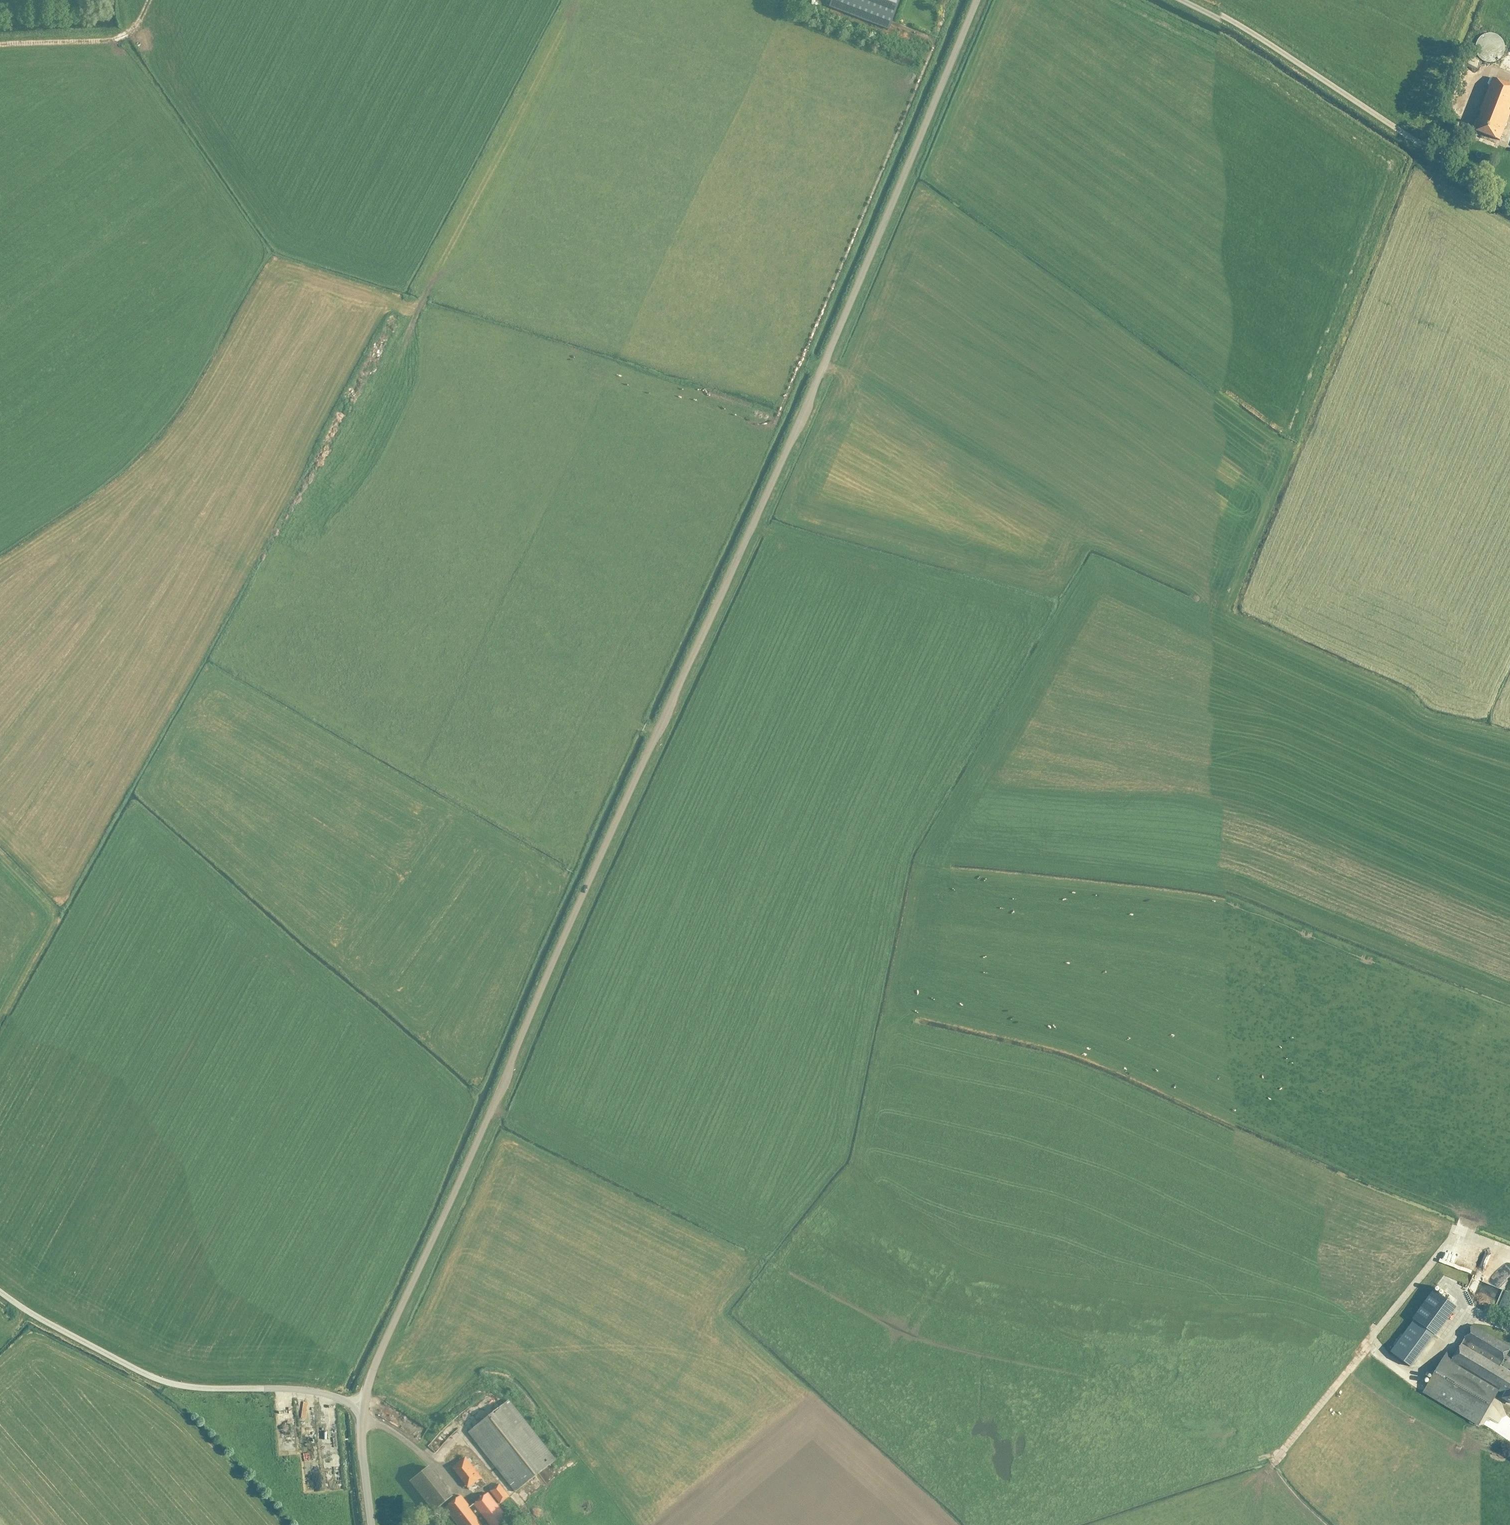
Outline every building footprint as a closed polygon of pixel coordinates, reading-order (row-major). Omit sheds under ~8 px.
[(829,2),(888,25),(897,0),(829,0),(829,2)] [(1479,112),(1481,113),(1478,120),(1476,120),(1472,130),(1500,140),(1509,115),(1509,85),(1493,78),(1479,112)] [(1414,1320),(1391,1352),(1411,1366),(1434,1335),(1414,1320)] [(1500,1366),(1509,1349),(1509,1348),(1472,1325),(1453,1356),(1447,1352),(1423,1392),(1478,1425),(1499,1391),(1505,1395),(1503,1398),(1509,1402),(1509,1372),(1500,1366)] [(275,1406),(285,1406),(285,1396),(275,1396),(275,1406)] [(468,1427),(514,1487),(555,1455),(508,1396),(468,1427)] [(285,1408),(275,1408),(276,1425),(286,1425),(285,1408)] [(325,1418),(326,1485),(335,1485),(334,1418),(325,1418)] [(292,1420),(286,1420),(286,1428),(278,1428),(278,1449),(284,1449),(284,1451),(292,1451),(292,1420)] [(302,1451),(302,1463),(312,1463),(313,1451),(302,1451)] [(468,1483),(481,1473),(465,1452),(452,1462),(468,1483)] [(433,1507),(452,1492),(429,1461),(409,1477),(433,1507)] [(499,1499),(509,1492),(499,1479),(489,1486),(499,1499)] [(444,1503),(461,1524),(499,1524),(510,1517),(487,1488),(469,1502),(460,1490),(444,1503)]
